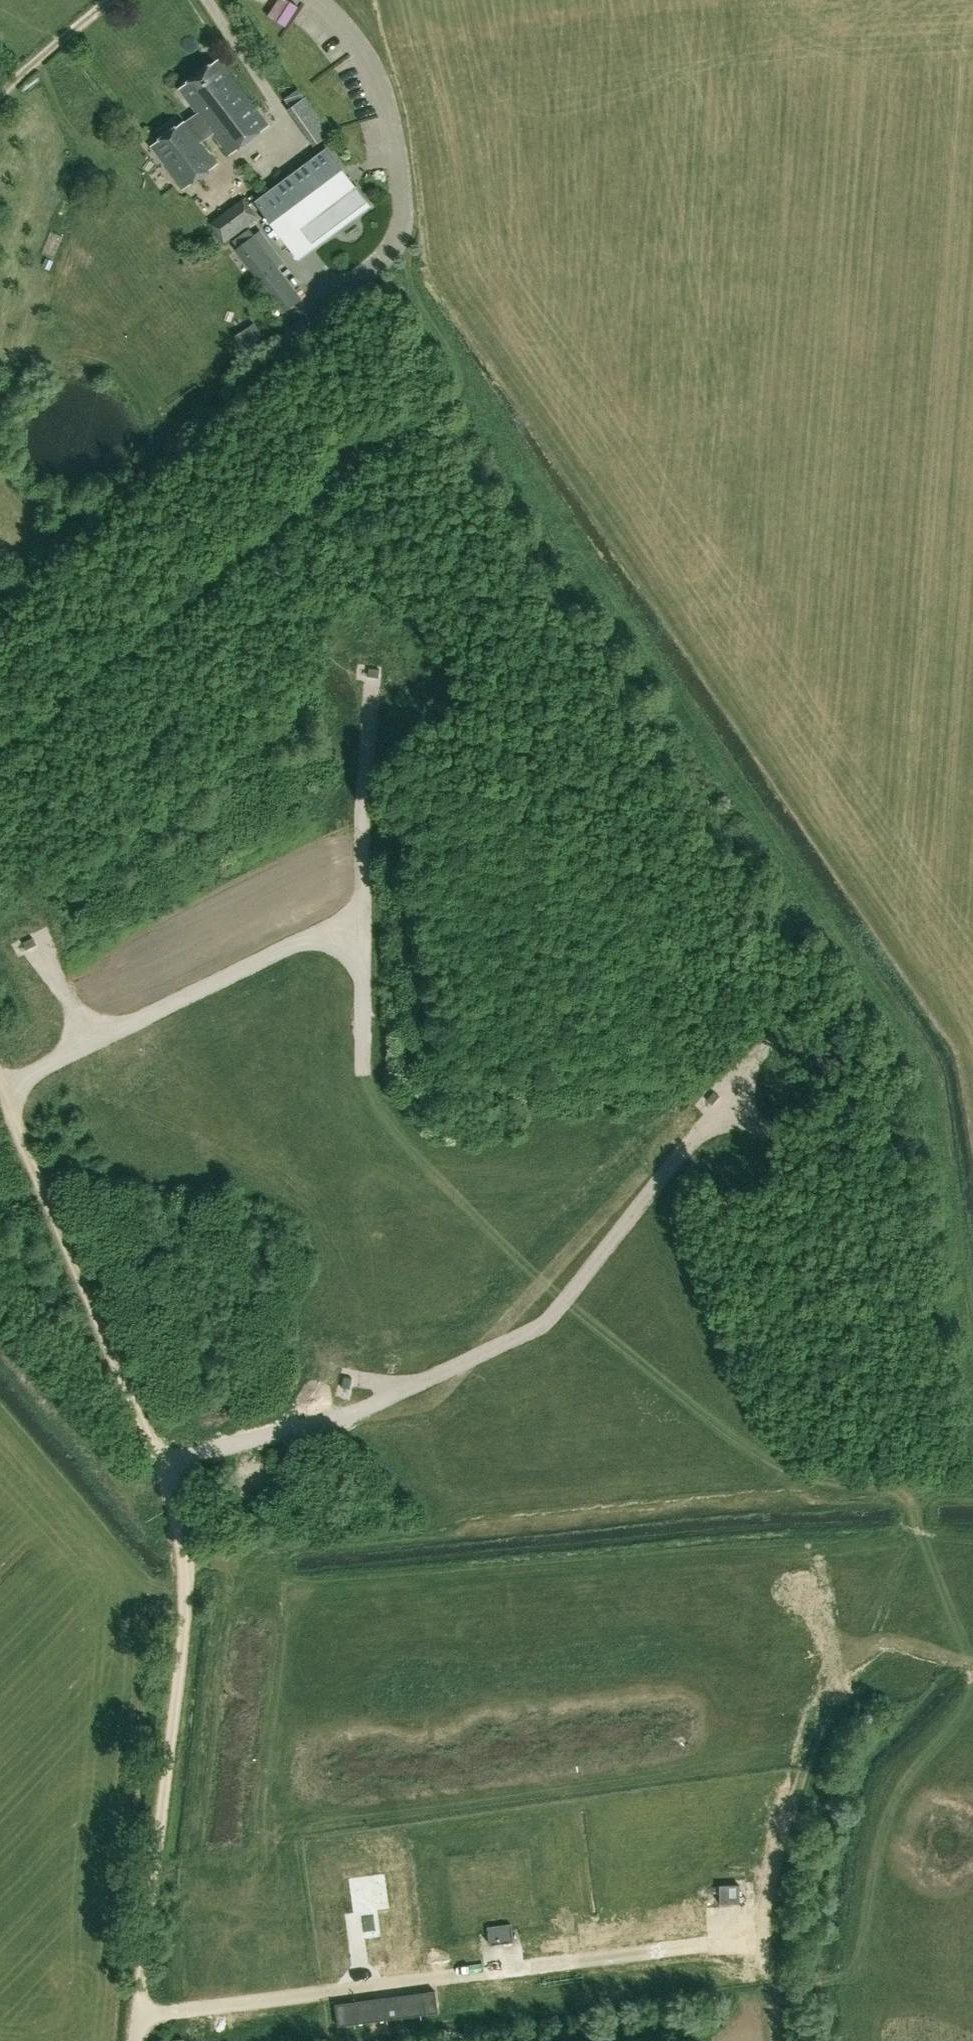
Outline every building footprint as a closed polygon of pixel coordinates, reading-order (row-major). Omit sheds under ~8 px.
[(184,189),(216,164),(196,138),(209,128),(230,156),(268,126),(218,60),(179,90),(198,114),(185,124),(184,123),(152,148),(184,189)] [(370,205),(329,150),(256,204),(297,259),(370,205)] [(210,223),(225,243),(257,219),(243,198),(210,223)] [(243,242),(238,236),(233,241),(237,246),(243,242)] [(302,297),(278,266),(259,281),(282,312),(302,297)] [(488,1932),(490,1944),(512,1941),(511,1929),(539,1926),(529,1850),(450,1860),(460,1936),(488,1932)] [(720,1893),(720,1903),(740,1903),(739,1885),(719,1885),(719,1887),(710,1887),(710,1894),(720,1893)] [(336,2004),(339,2024),(438,2011),(435,1991),(336,2004)]
